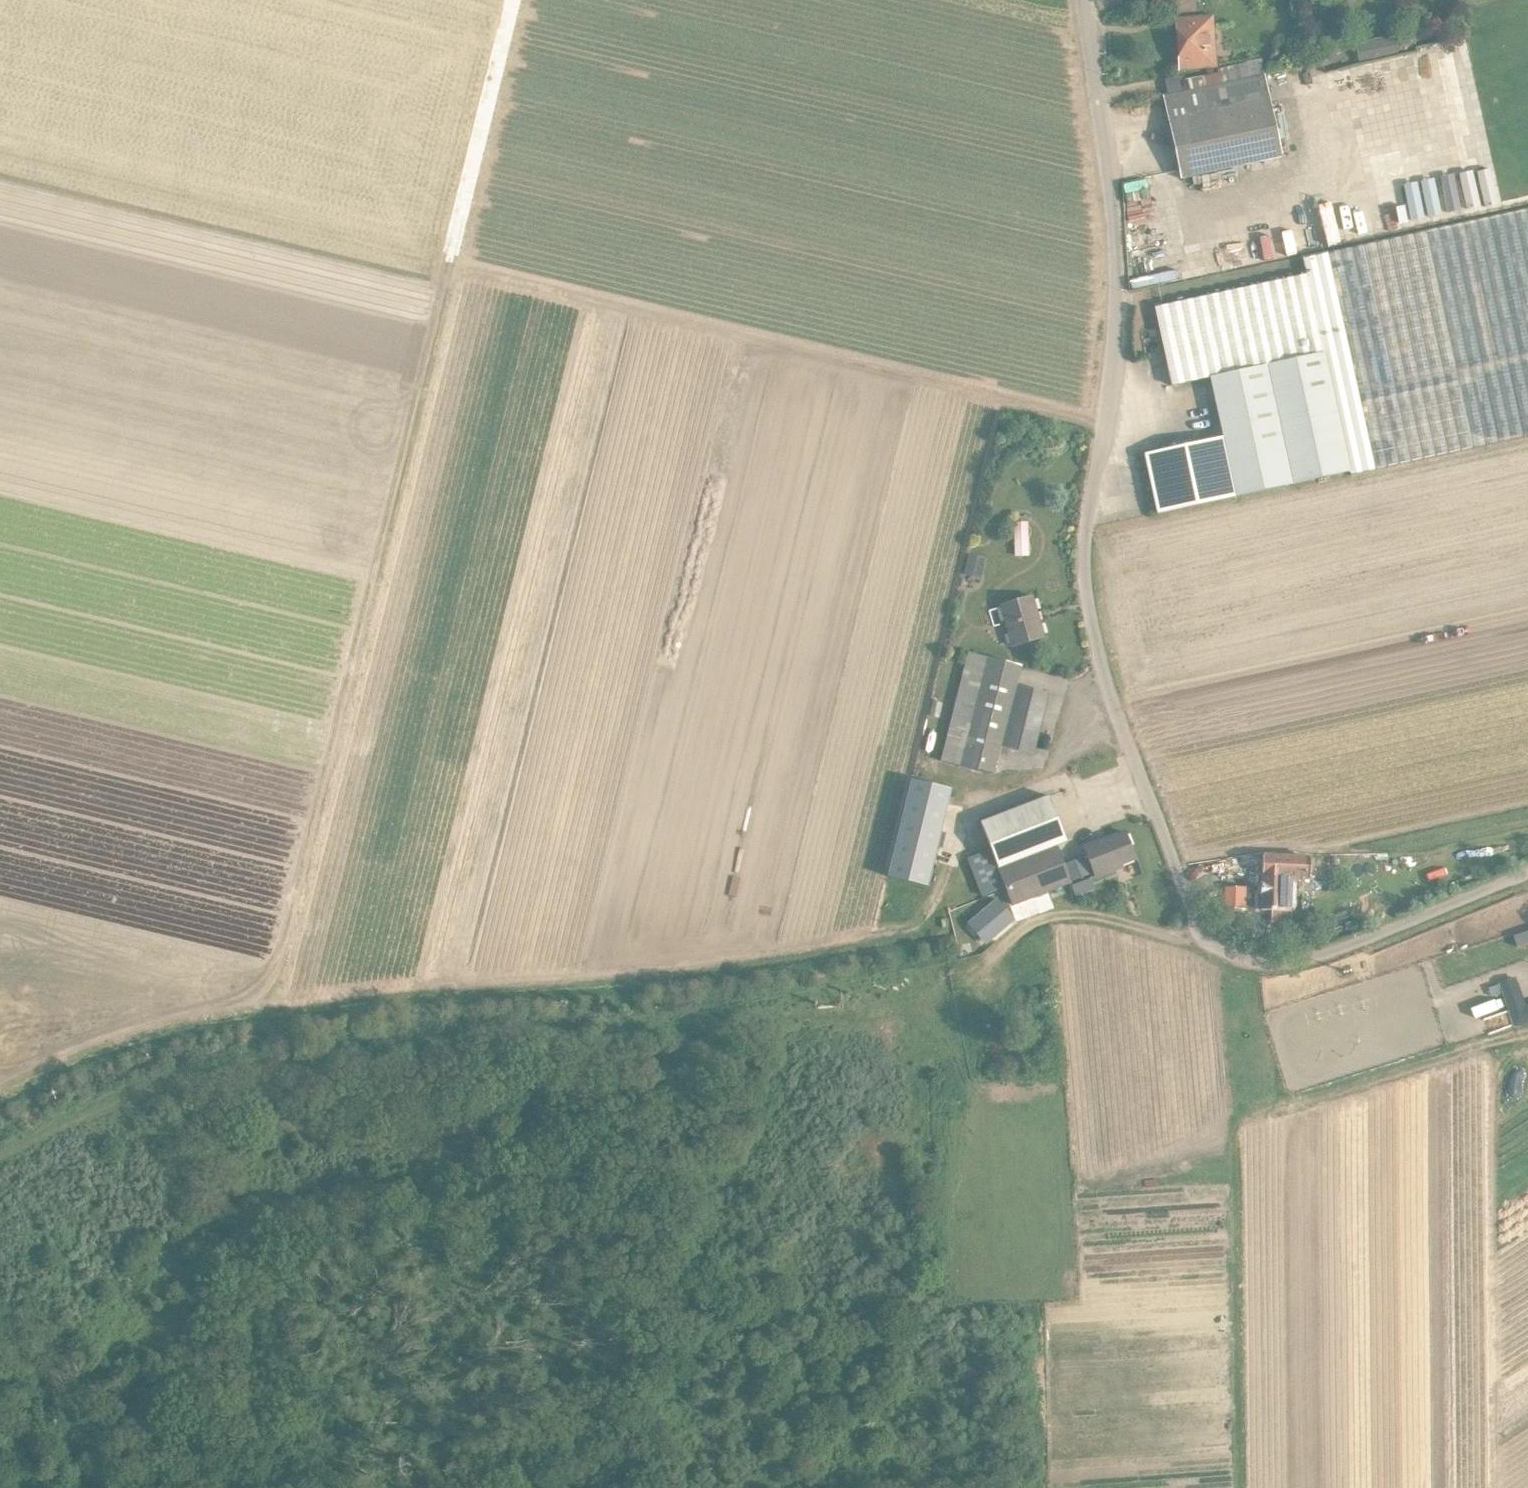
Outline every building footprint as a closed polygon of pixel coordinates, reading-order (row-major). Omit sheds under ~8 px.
[(1212,14),(1175,17),(1179,69),(1216,66),(1212,14)] [(1358,60),(1397,52),(1394,39),(1356,47),(1358,60)] [(1267,97),(1264,83),(1262,74),(1187,90),(1164,94),(1182,177),(1280,156),(1267,97)] [(1351,468),(1527,430),(1527,198),(1502,204),(1305,245),(1307,253),(1351,468)] [(1265,232),(1268,257),(1298,253),(1295,229),(1265,232)] [(1235,495),(1348,470),(1306,273),(1186,300),(1154,306),(1171,384),(1209,376),(1222,436),(1235,495)] [(1235,495),(1222,436),(1144,453),(1157,512),(1235,495)] [(1029,519),(1015,519),(1014,552),(1028,553),(1029,519)] [(981,570),(984,558),(969,554),(966,566),(981,570)] [(1000,604),(1011,645),(1043,635),(1031,595),(1000,604)] [(1032,754),(1048,692),(1016,684),(1021,664),(967,651),(940,760),(993,773),(1000,746),(1032,754)] [(908,776),(888,875),(931,884),(950,785),(908,776)] [(1057,849),(1055,844),(1065,840),(1048,795),(979,821),(987,840),(997,866),(1011,904),(1069,881),(1059,854),(1061,853),(1059,849),(1057,849)] [(1119,862),(1134,857),(1124,831),(1083,847),(1094,875),(1120,865),(1119,862)] [(1262,872),(1261,908),(1291,909),(1291,895),(1289,895),(1290,871),(1303,871),(1303,857),(1272,856),(1272,872),(1262,872)] [(1071,881),(1075,894),(1094,888),(1090,875),(1071,881)] [(1245,886),(1224,885),(1223,905),(1245,906),(1245,886)] [(993,936),(1012,917),(1000,905),(1003,902),(999,897),(976,918),(993,936)] [(1515,1025),(1527,1021),(1527,1006),(1523,1008),(1516,989),(1504,993),(1515,1025)]
